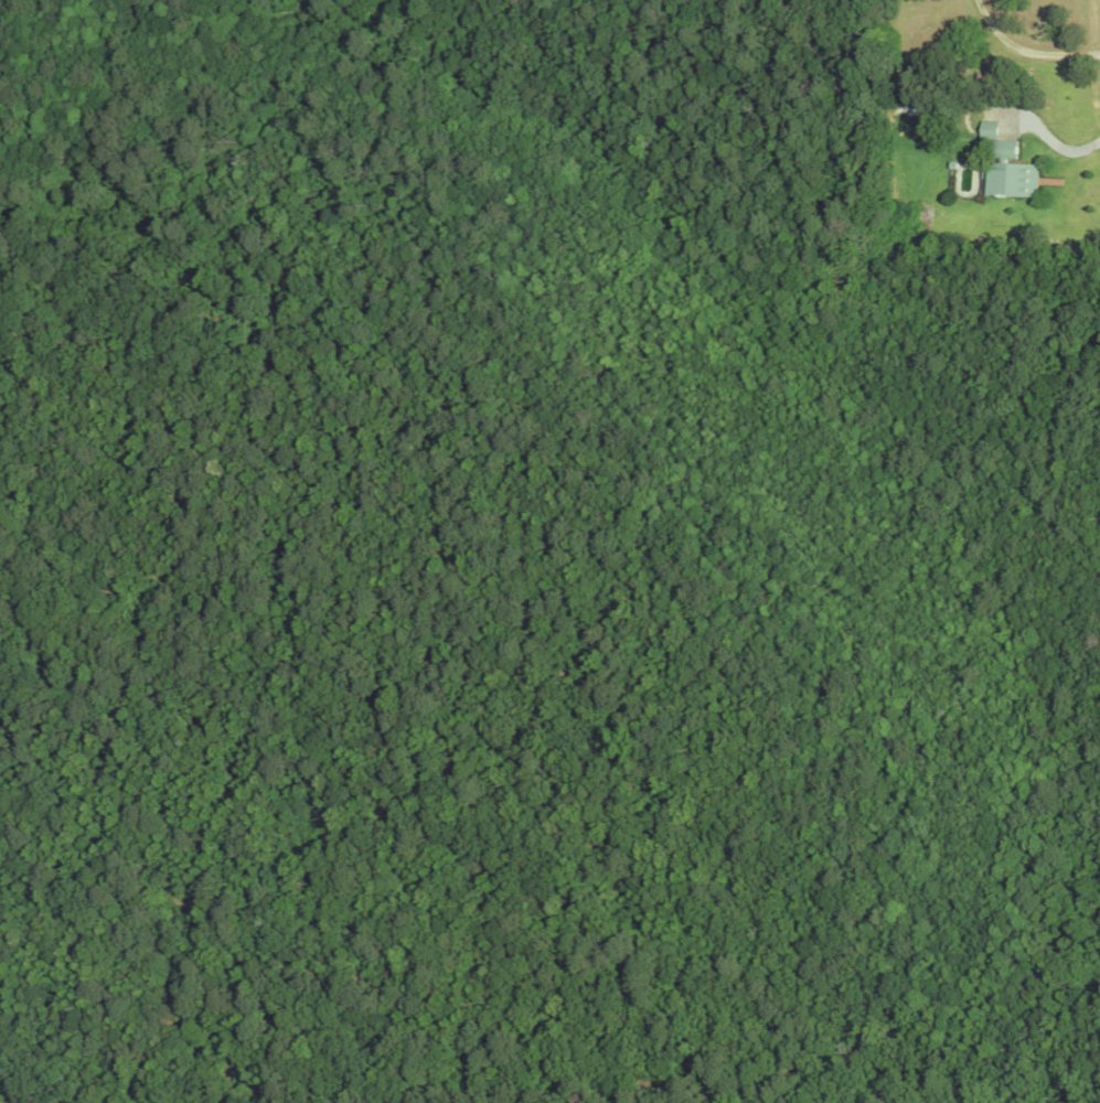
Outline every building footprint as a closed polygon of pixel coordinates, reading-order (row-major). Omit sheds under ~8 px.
[(1038,200),(1040,166),(1017,165),(1018,143),(1000,142),(1000,123),(982,122),(981,142),(992,142),(990,198),(1038,200)]
